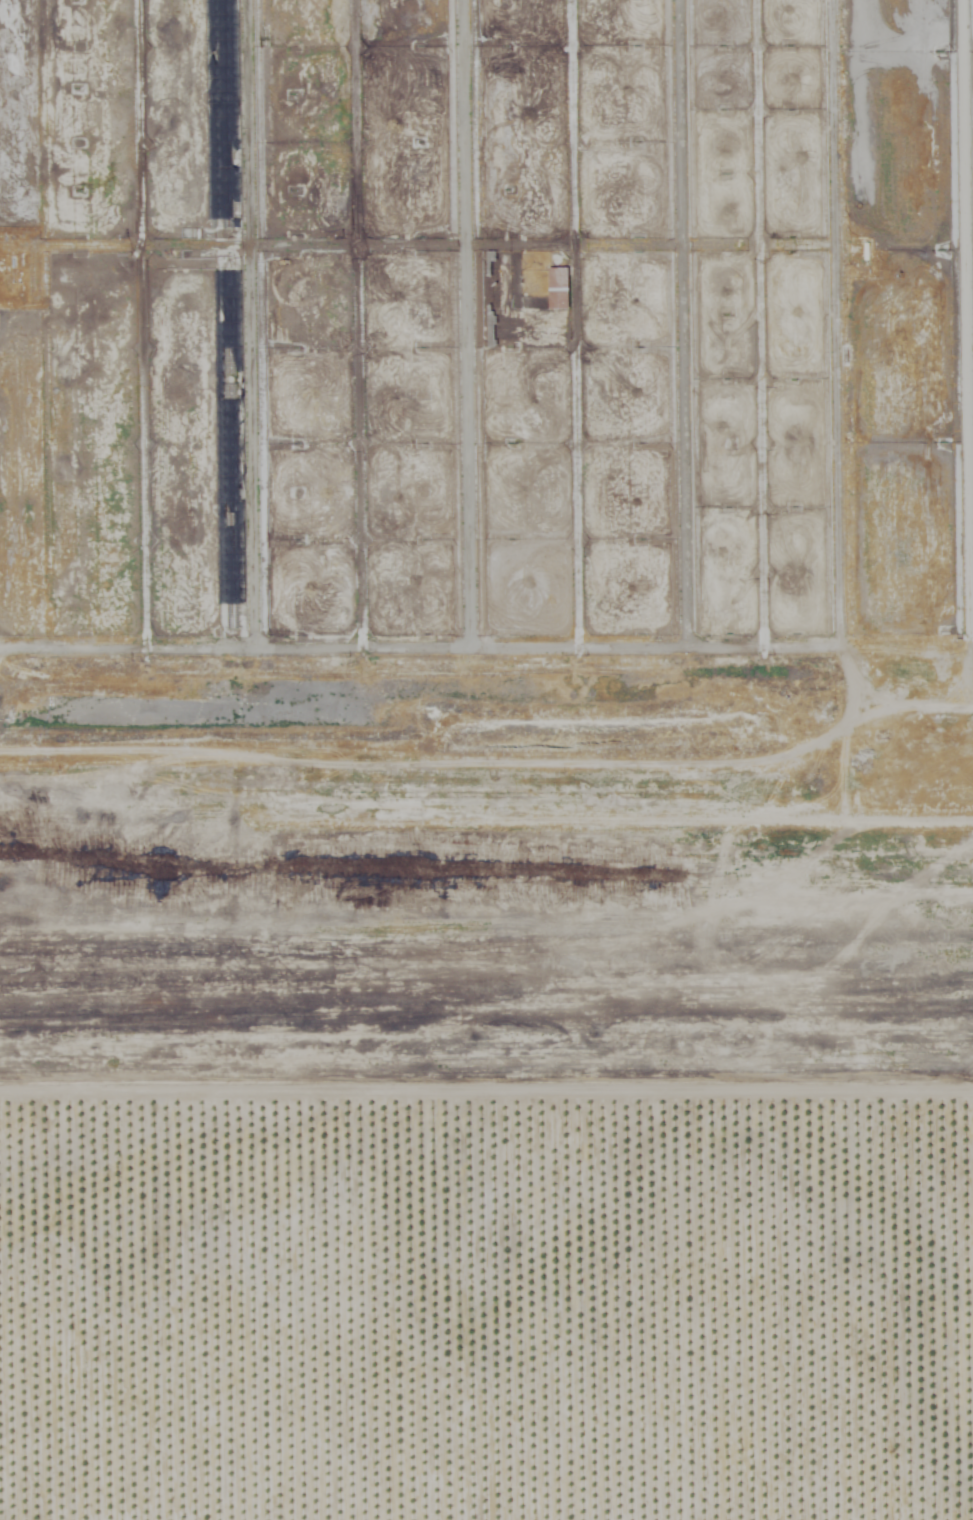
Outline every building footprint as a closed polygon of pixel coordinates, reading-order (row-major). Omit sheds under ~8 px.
[(565,308),(565,266),(545,266),(545,308),(565,308)]
